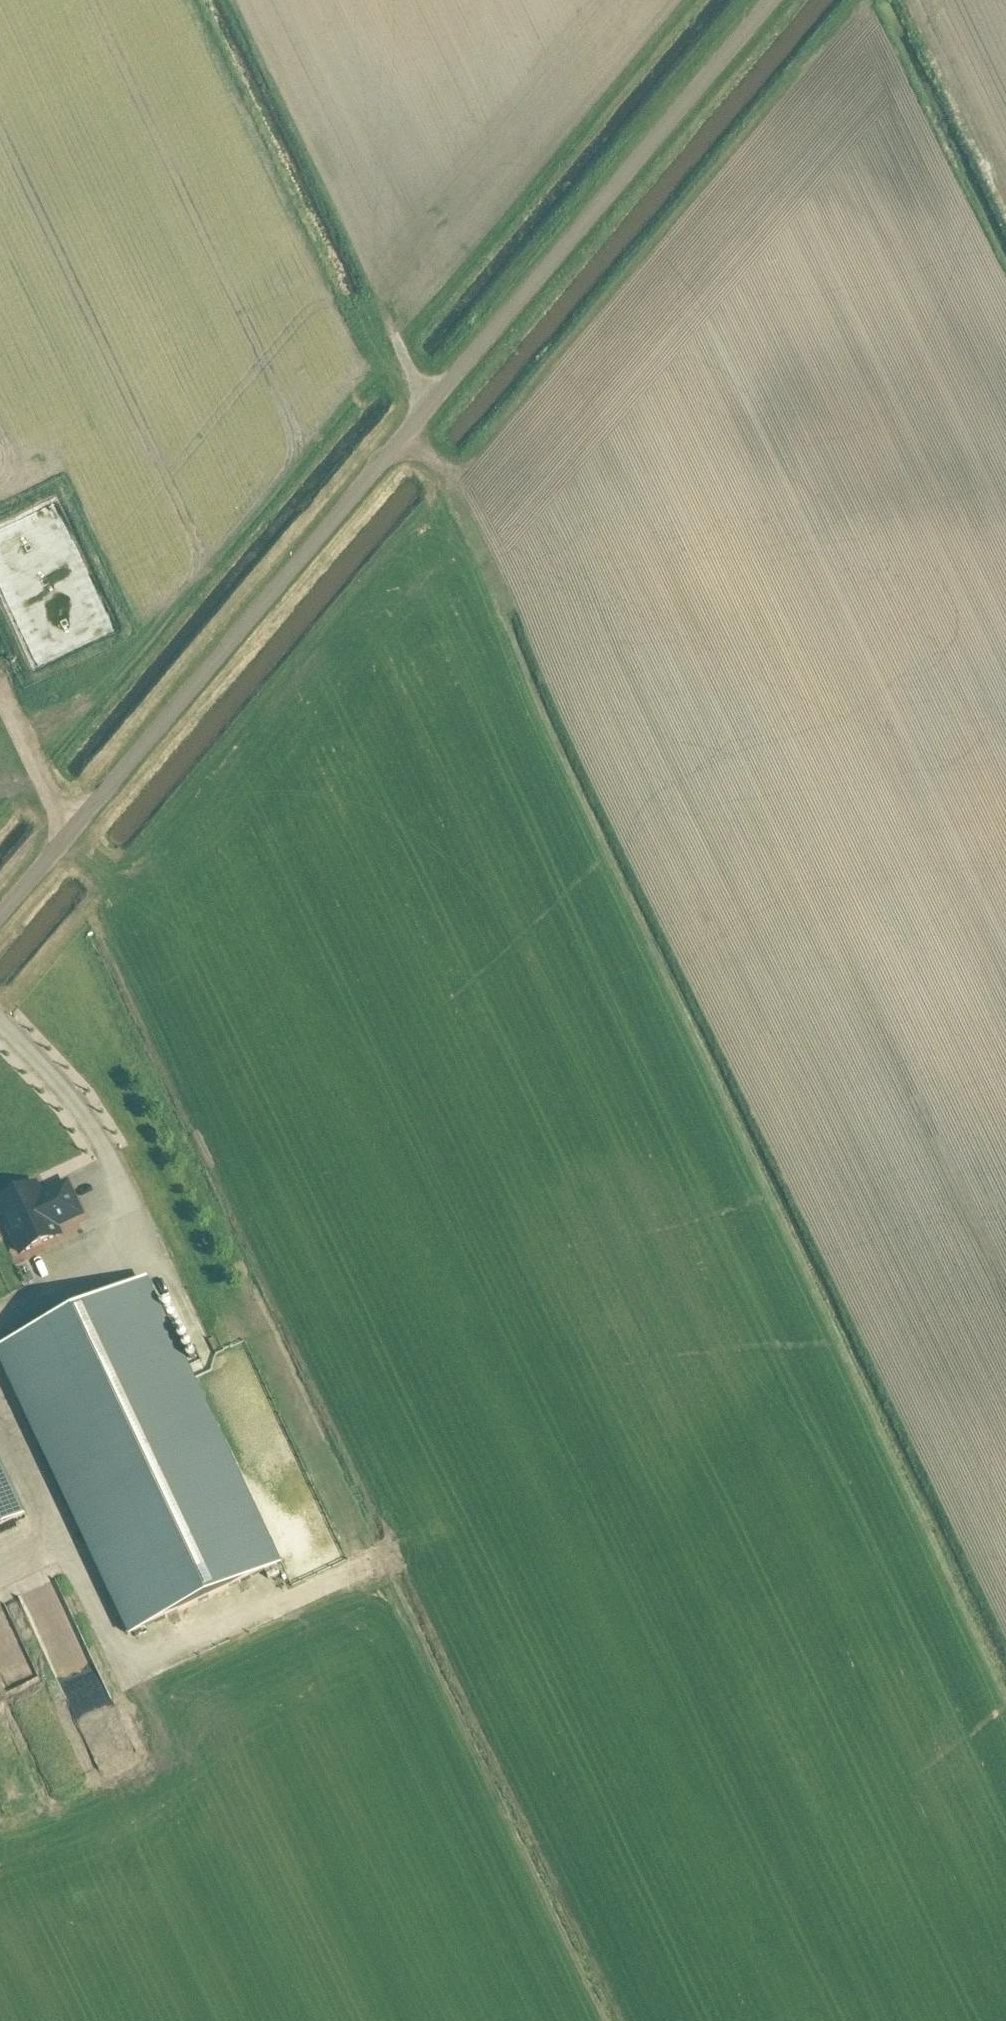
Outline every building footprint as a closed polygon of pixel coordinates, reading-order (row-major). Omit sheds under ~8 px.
[(0,1204),(0,1209),(22,1256),(60,1238),(53,1222),(65,1217),(67,1222),(81,1216),(67,1187),(42,1199),(36,1187),(0,1204)] [(0,1350),(133,1635),(278,1567),(144,1282),(0,1350)] [(25,1516),(0,1463),(0,1528),(25,1516)]
